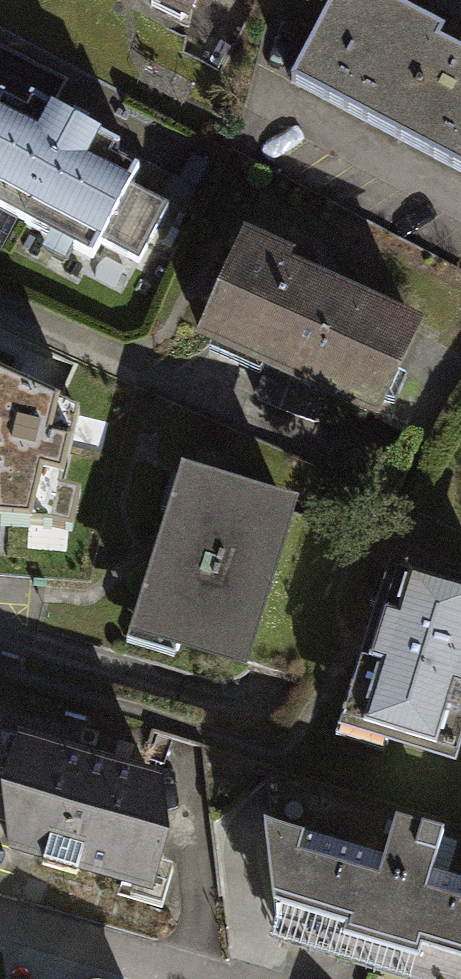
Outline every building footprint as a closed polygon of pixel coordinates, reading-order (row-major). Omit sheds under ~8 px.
[(188,12),(194,0),(165,0),(188,12)] [(439,43),(444,33),(382,0),(334,0),(290,83),(460,172),(460,55),(439,43)] [(130,262),(159,206),(121,186),(129,172),(104,158),(110,147),(22,101),(16,112),(0,103),(0,215),(83,259),(92,242),(130,262)] [(319,391),(368,412),(407,330),(275,272),(279,262),(236,243),(231,253),(193,336),(264,367),(250,399),(305,423),(319,391)] [(52,517),(78,404),(0,366),(0,513),(52,517)] [(288,511),(189,480),(142,630),(241,660),(288,511)] [(450,756),(460,721),(460,594),(398,575),(351,725),(450,756)] [(144,889),(154,851),(147,785),(32,752),(33,740),(0,730),(0,847),(38,858),(117,881),(144,889)] [(458,978),(460,978),(460,886),(423,874),(434,834),(387,820),(377,860),(255,825),(265,924),(458,978)]
